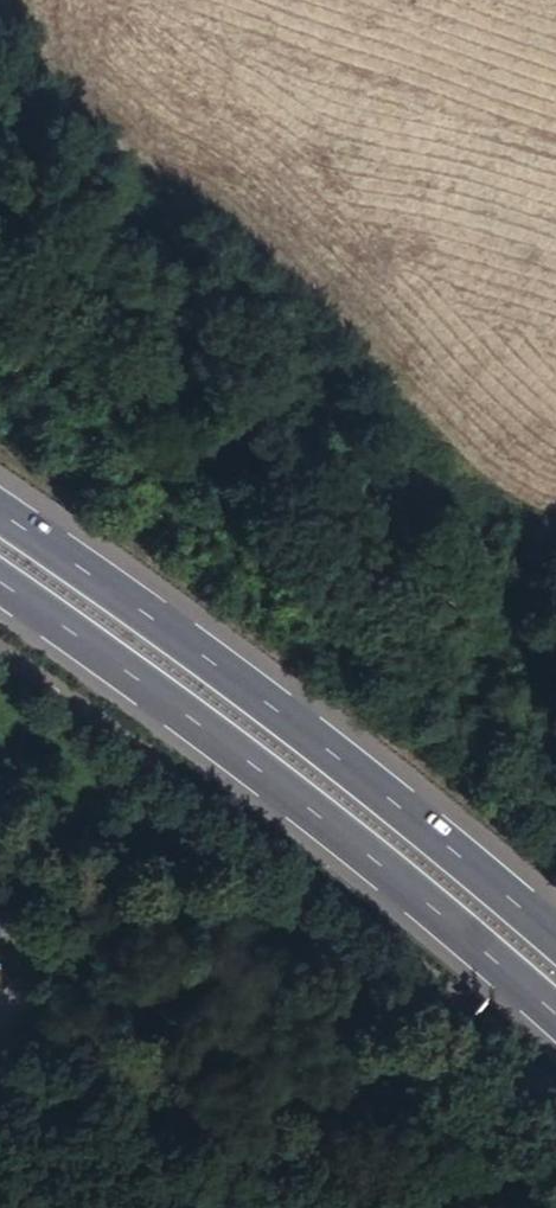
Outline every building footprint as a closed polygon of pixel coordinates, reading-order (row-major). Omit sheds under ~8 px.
[(4,929),(14,894),(0,890),(0,928),(4,929)]
